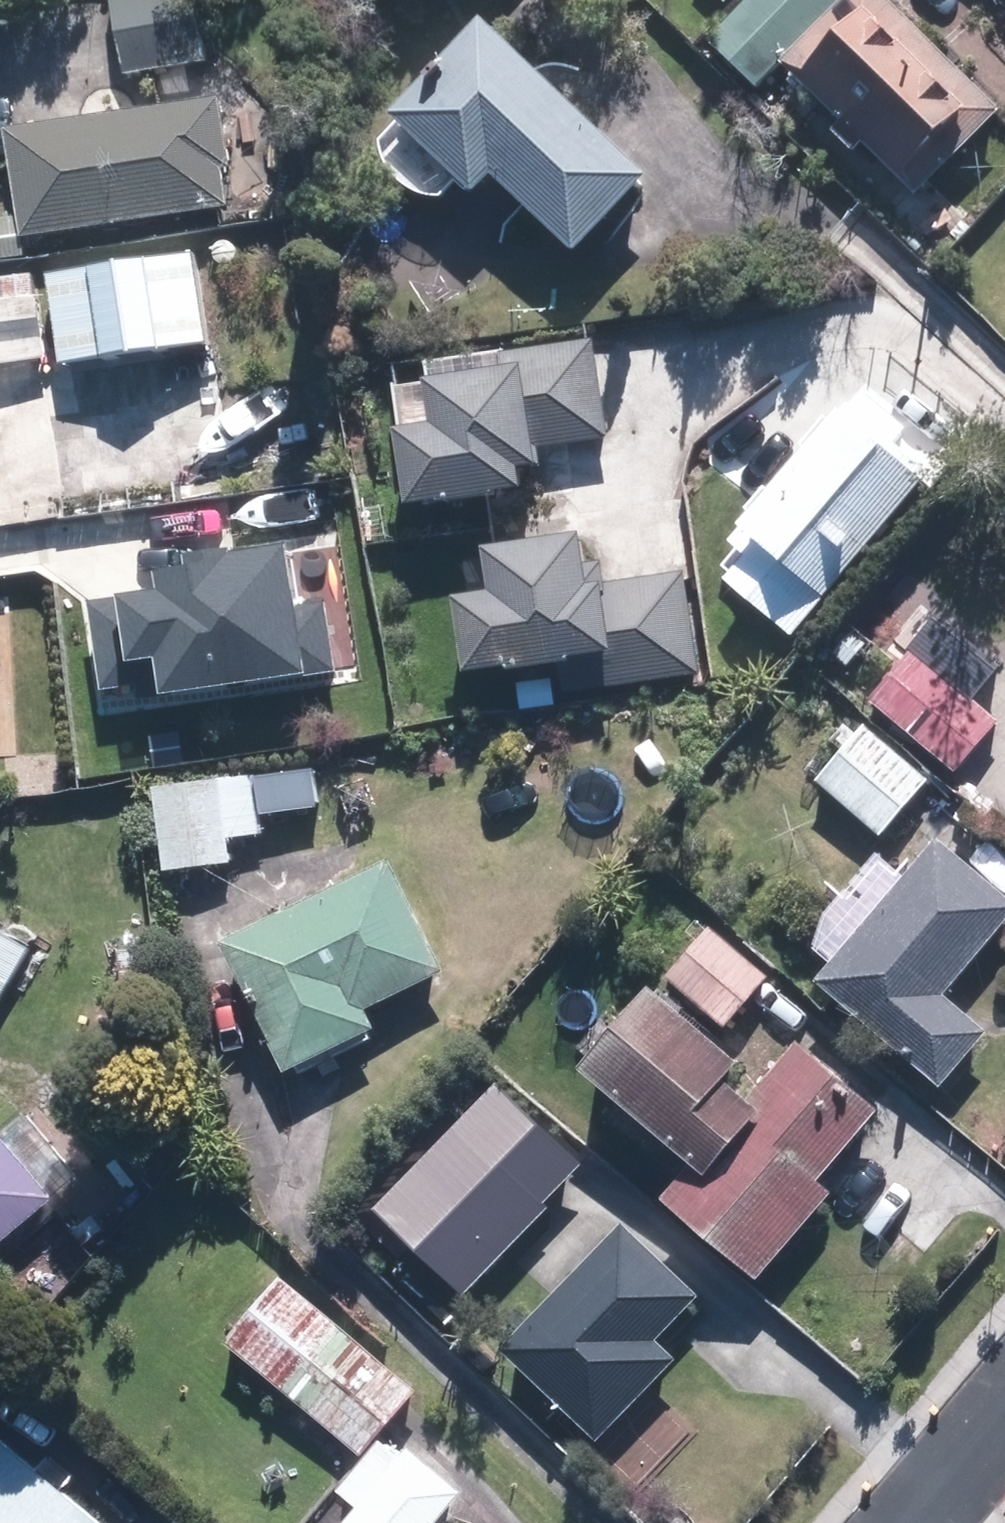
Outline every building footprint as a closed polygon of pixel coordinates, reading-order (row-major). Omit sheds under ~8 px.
[(124,72),(203,57),(192,0),(111,0),(124,72)] [(769,91),(851,4),(847,0),(763,0),(720,46),(769,91)] [(931,198),(1004,125),(1004,108),(898,0),(869,0),(801,67),(859,125),(850,134),(870,154),(879,145),(931,198)] [(491,172),(568,248),(642,170),(484,15),(391,111),(473,191),(491,172)] [(5,131),(21,237),(223,207),(218,170),(226,168),(216,99),(5,131)] [(192,253),(44,272),(55,359),(203,341),(192,253)] [(40,370),(31,295),(25,294),(22,271),(0,274),(0,376),(40,370)] [(601,436),(587,340),(422,364),(430,422),(393,427),(404,501),(515,485),(511,463),(535,459),(533,446),(601,436)] [(724,579),(789,633),(917,479),(832,408),(736,523),(757,540),(724,579)] [(215,506),(218,532),(236,530),(233,504),(215,506)] [(486,594),(453,599),(464,672),(556,659),(561,691),(697,671),(683,571),(633,579),(600,583),(597,558),(582,561),(578,533),(479,547),(486,594)] [(87,599),(101,689),(160,680),(161,691),(332,665),(322,602),(289,607),(279,543),(153,562),(157,589),(87,599)] [(860,704),(944,775),(998,710),(975,690),(1001,660),(942,608),(860,704)] [(810,780),(877,838),(927,783),(860,724),(810,780)] [(153,784),(162,867),(226,861),(218,778),(153,784)] [(939,1088),(983,1036),(939,999),(1004,920),(1004,901),(936,842),(816,985),(939,1088)] [(236,952),(303,1078),(389,1032),(381,1015),(459,974),(401,865),(236,952)] [(666,976),(722,1026),(764,979),(708,928),(666,976)] [(35,959),(0,939),(0,1018),(35,959)] [(797,970),(816,985),(831,967),(813,952),(797,970)] [(656,1201),(751,1280),(822,1193),(808,1180),(870,1106),(792,1041),(743,1099),(724,1084),(740,1065),(652,991),(584,1073),(690,1161),(656,1201)] [(494,1087),(373,1211),(459,1294),(580,1170),(494,1087)] [(66,1204),(63,1198),(87,1179),(34,1114),(10,1135),(0,1122),(0,1257),(66,1204)] [(504,1349),(597,1440),(676,1360),(655,1338),(697,1296),(625,1225),(504,1349)] [(226,1342),(360,1456),(414,1390),(282,1278),(226,1342)] [(0,1440),(0,1522),(96,1522),(0,1440)] [(462,1496),(410,1452),(402,1462),(380,1446),(337,1497),(357,1513),(348,1522),(439,1522),(462,1496)]
